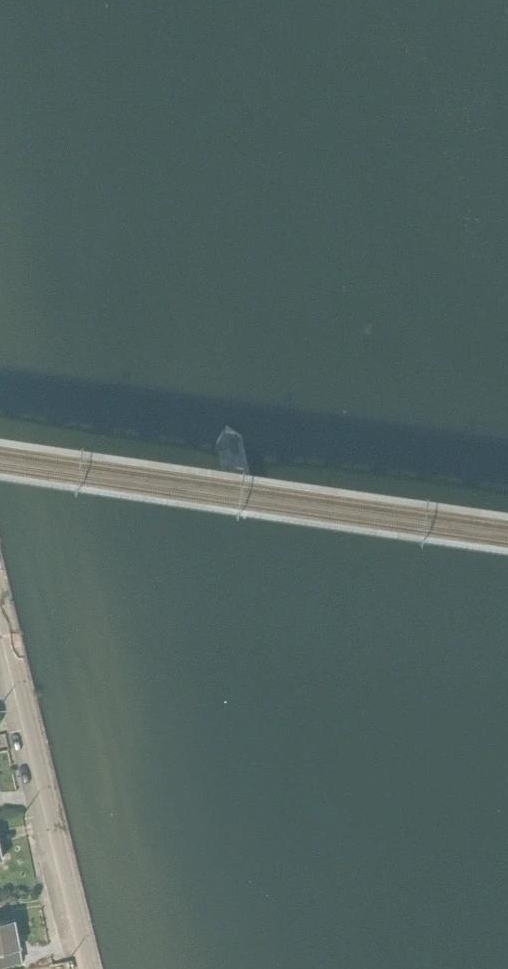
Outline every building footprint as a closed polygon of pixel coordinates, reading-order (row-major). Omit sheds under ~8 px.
[(0,924),(0,967),(22,963),(20,951),(22,951),(16,920),(0,924)]
